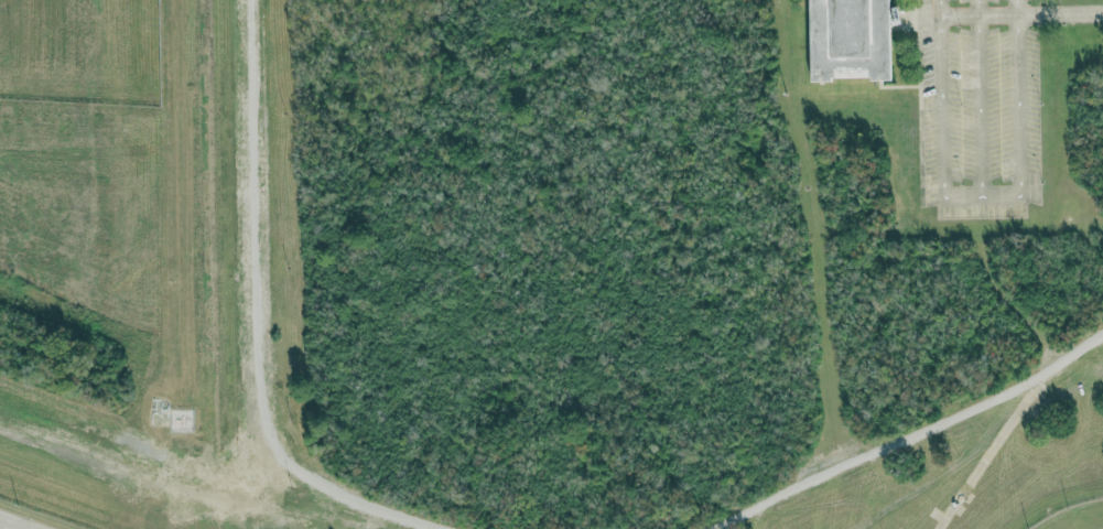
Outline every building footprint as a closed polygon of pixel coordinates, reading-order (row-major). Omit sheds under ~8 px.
[(813,81),(894,80),(893,0),(812,0),(813,81)] [(902,25),(901,7),(893,8),(894,26),(902,25)]
